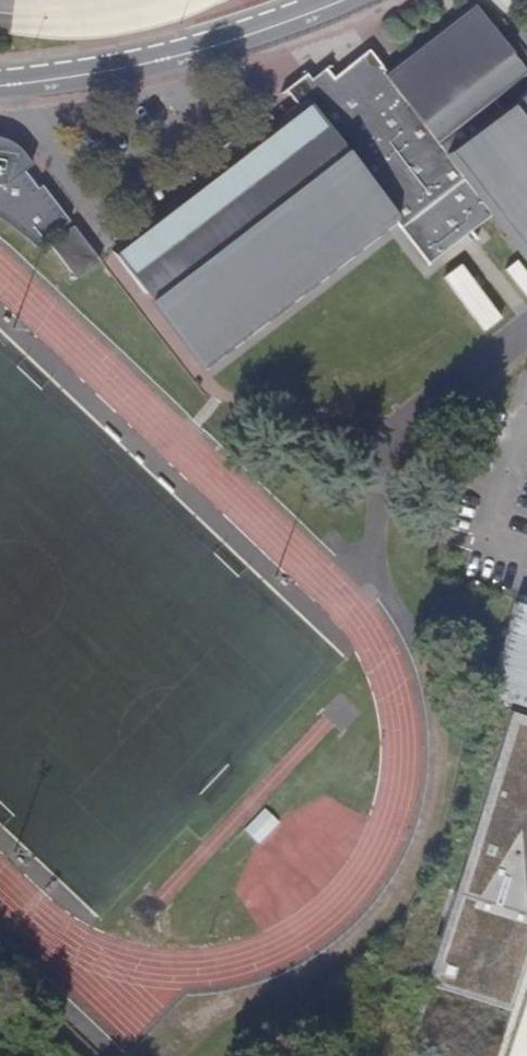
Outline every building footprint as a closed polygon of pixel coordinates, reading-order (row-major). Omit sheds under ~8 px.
[(368,50),(333,77),(326,68),(311,79),(307,73),(286,89),(300,107),(117,251),(207,366),(394,219),(429,263),(495,210),(526,251),(526,89),(499,111),(487,96),(524,67),(474,2),(385,72),(368,50)] [(71,221),(43,184),(39,187),(38,188),(25,171),(26,170),(32,165),(32,163),(28,157),(24,151),(18,147),(13,143),(7,140),(5,139),(0,138),(0,218),(7,223),(26,237),(37,248),(47,240),(71,221)] [(102,262),(75,227),(51,245),(78,280),(102,262)] [(501,317),(486,287),(468,296),(483,326),(501,317)] [(492,694),(526,703),(526,602),(515,599),(492,694)] [(515,714),(430,985),(513,1011),(526,968),(526,718),(515,714)] [(510,1055),(526,1055),(526,999),(510,1055)]
